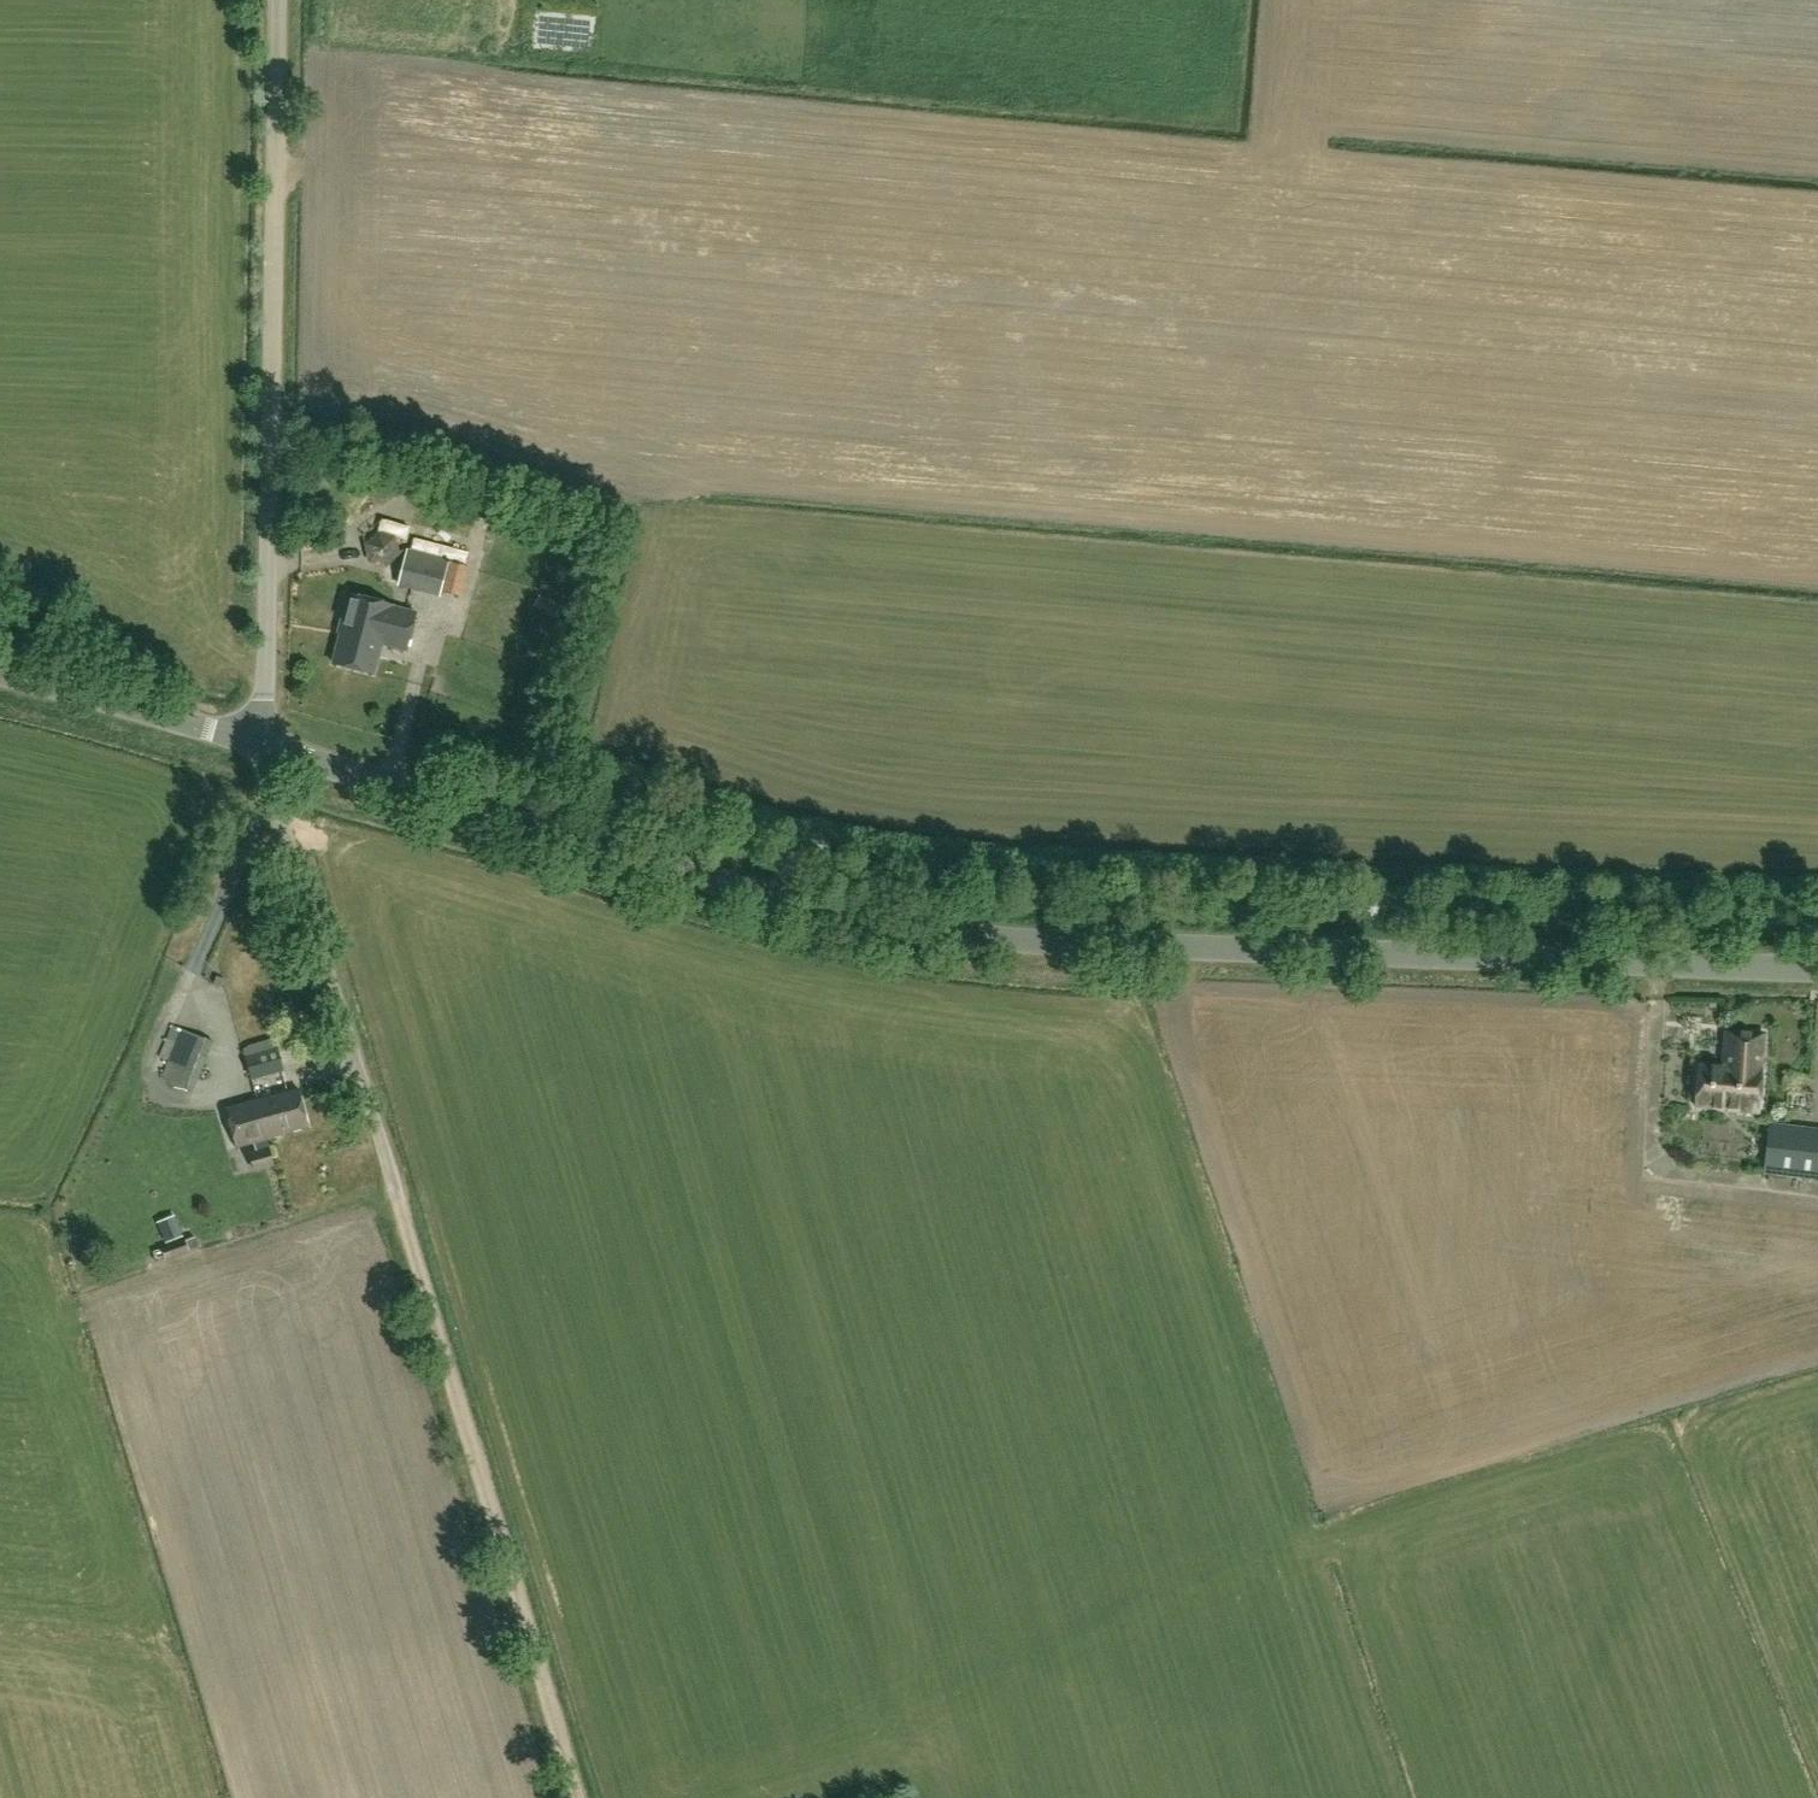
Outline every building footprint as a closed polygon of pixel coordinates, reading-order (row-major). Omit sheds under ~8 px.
[(413,539),(416,527),(390,521),(387,533),(413,539)] [(399,556),(395,540),(380,533),(366,543),(370,562),(386,568),(399,556)] [(449,561),(439,558),(408,550),(398,586),(439,597),(449,561)] [(454,559),(446,594),(469,599),(477,565),(454,559)] [(344,634),(336,665),(376,675),(384,644),(386,645),(396,647),(406,650),(415,613),(395,607),(351,596),(341,633),(344,634)] [(164,1075),(197,1089),(218,1042),(186,1027),(164,1075)] [(1762,1116),(1765,1072),(1767,1034),(1729,1032),(1726,1068),(1701,1066),(1698,1109),(1762,1116)] [(288,1073),(278,1038),(241,1047),(252,1081),(288,1073)] [(301,1090),(260,1101),(270,1139),(311,1128),(301,1090)] [(270,1139),(260,1101),(228,1110),(238,1148),(270,1139)] [(1771,1128),(1765,1171),(1817,1177),(1817,1134),(1771,1128)] [(262,1170),(280,1163),(274,1147),(256,1154),(262,1170)]
